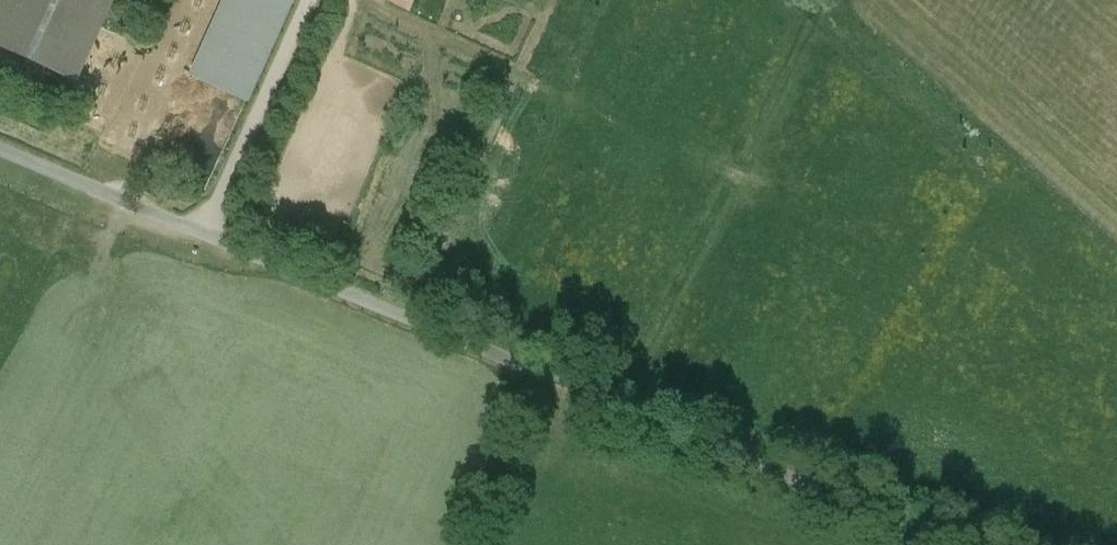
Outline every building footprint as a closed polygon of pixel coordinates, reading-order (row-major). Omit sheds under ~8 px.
[(115,0),(2,0),(0,4),(0,47),(79,82),(115,0)] [(255,97),(302,0),(234,0),(201,71),(255,97)]
